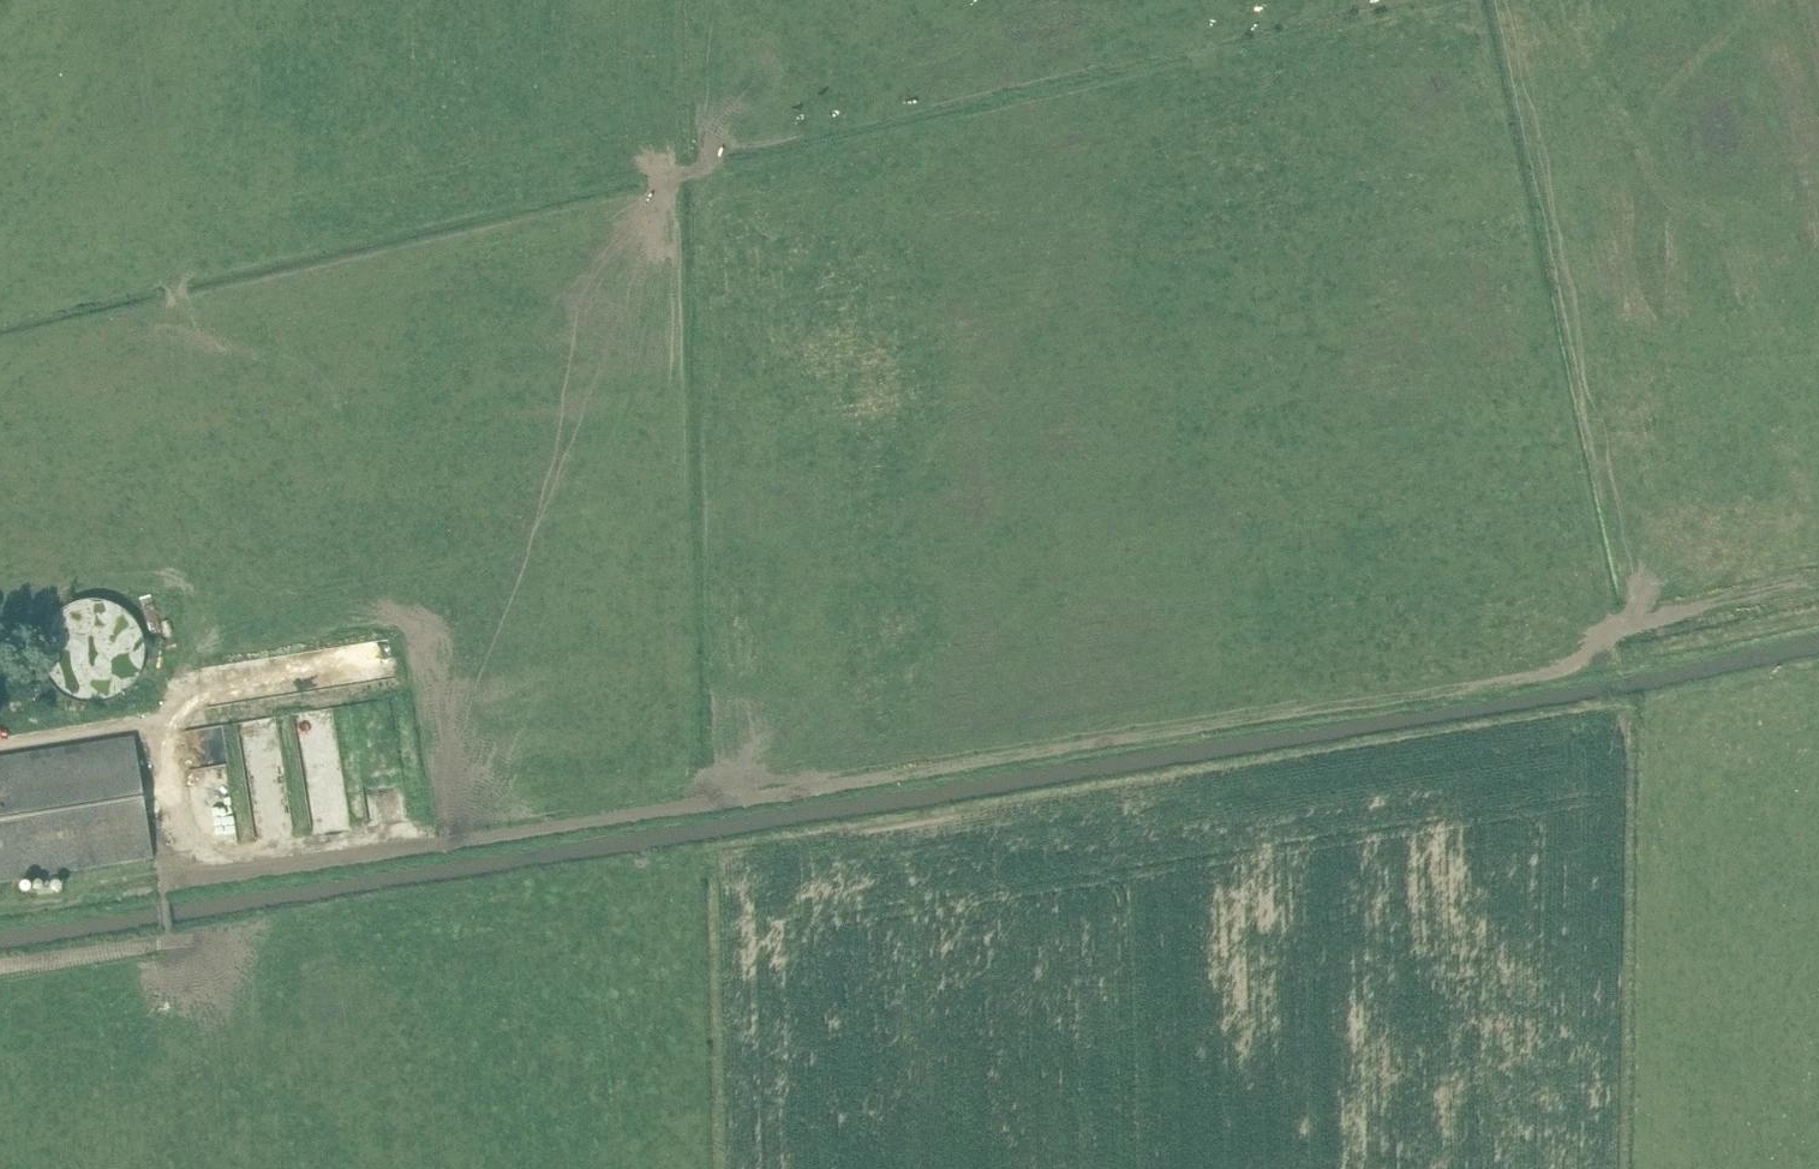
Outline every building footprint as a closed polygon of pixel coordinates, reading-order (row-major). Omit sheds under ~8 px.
[(136,682),(141,671),(144,659),(144,647),(141,634),(135,623),(127,614),(117,607),(105,602),(92,601),(80,603),(68,607),(58,614),(49,624),(44,635),(41,647),(41,660),(44,672),(50,683),(58,692),(68,699),(80,704),(93,705),(105,704),(117,699),(127,692),(136,682)] [(159,855),(140,735),(0,757),(0,880),(159,855)]
